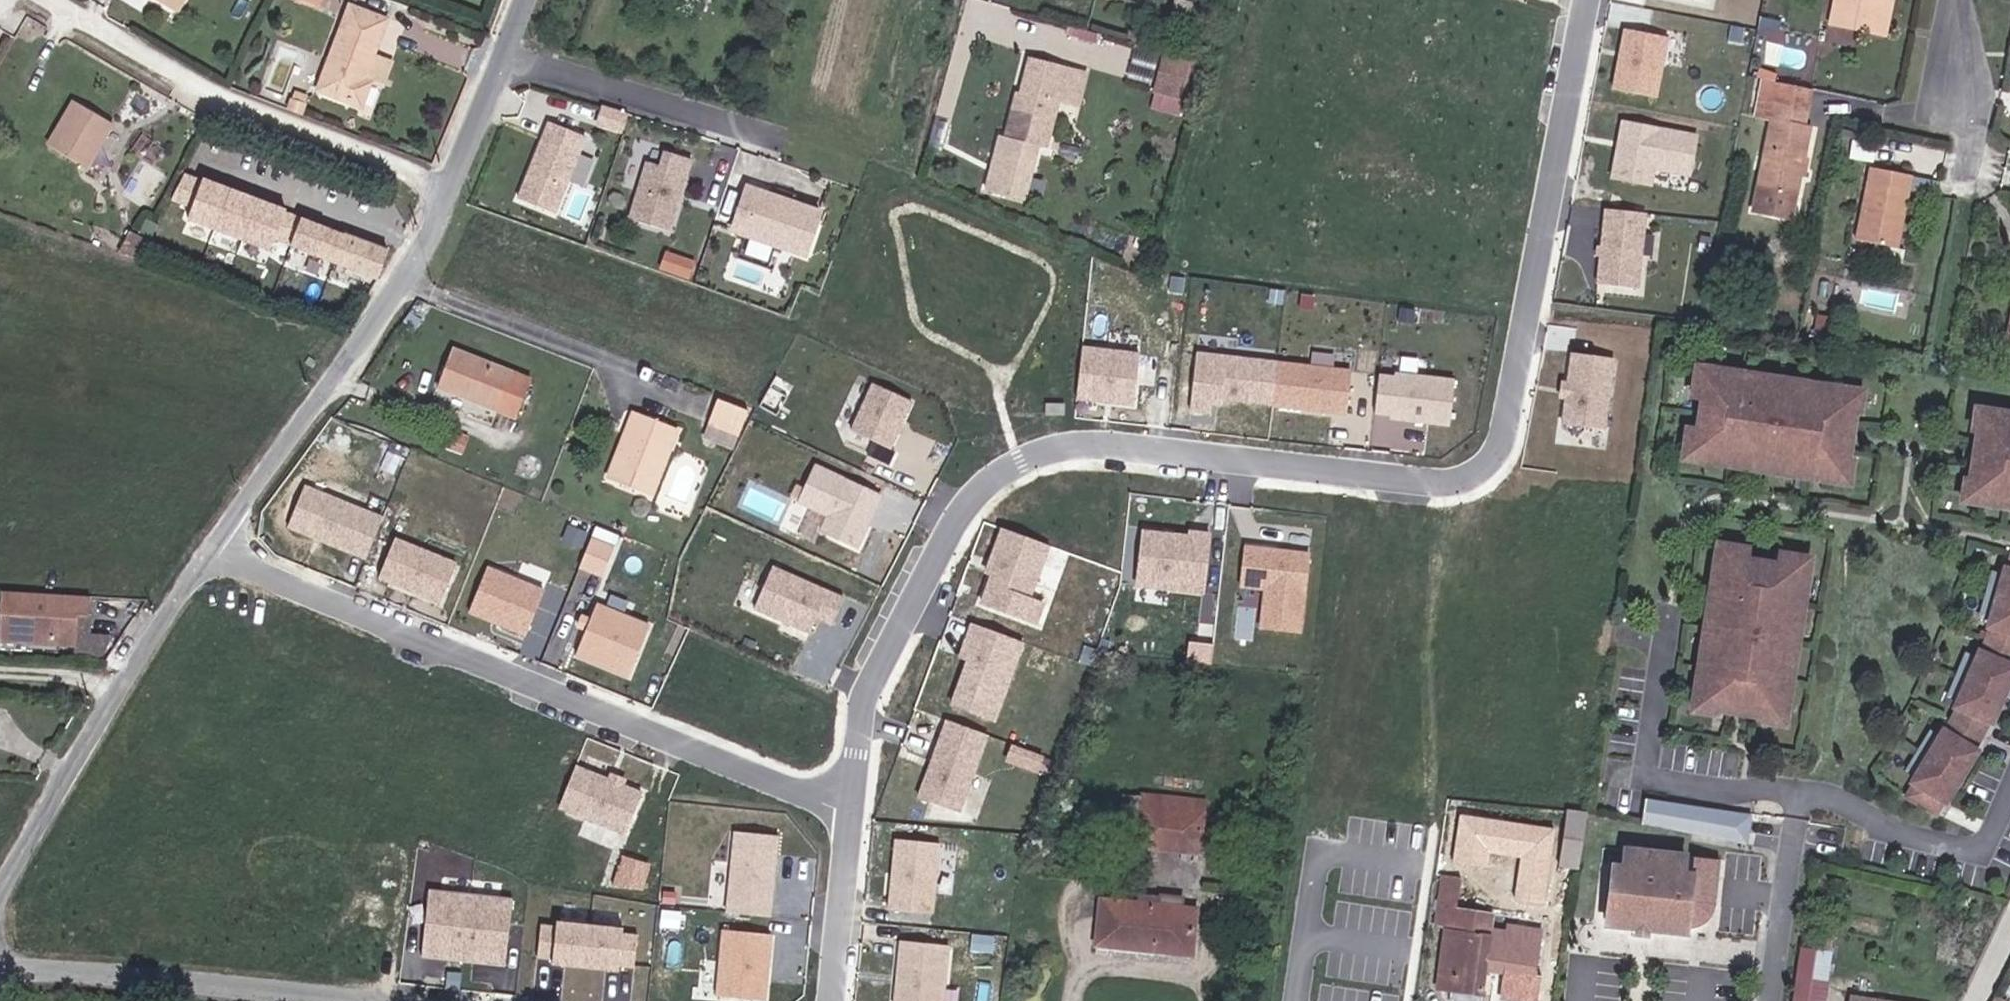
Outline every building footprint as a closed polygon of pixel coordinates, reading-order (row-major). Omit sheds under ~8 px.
[(180,13),(187,0),(158,0),(180,13)] [(320,9),(323,0),(296,0),(320,9)] [(1831,24),(1879,34),(1886,0),(1836,0),(1831,24)] [(1892,0),(1886,0),(1879,34),(1885,35),(1892,0)] [(361,109),(371,83),(364,80),(373,56),(387,21),(349,6),(316,91),(361,109)] [(1669,36),(1626,28),(1616,86),(1658,94),(1669,36)] [(1189,62),(1166,55),(1161,74),(1184,80),(1189,62)] [(364,80),(371,83),(383,85),(390,63),(373,56),(364,80)] [(1030,59),(1020,98),(1025,99),(1022,110),(1017,108),(1012,107),(1004,137),(1045,148),(1067,69),(1030,59)] [(1184,80),(1161,74),(1155,93),(1179,99),(1184,80)] [(1811,90),(1763,80),(1756,117),(1772,120),(1753,211),(1790,219),(1810,126),(1804,124),(1811,90)] [(290,98),(286,109),(302,115),(306,104),(290,98)] [(1020,98),(1017,108),(1022,110),(1025,99),(1020,98)] [(72,102),(47,146),(87,169),(112,125),(72,102)] [(627,113),(603,106),(597,124),(621,132),(627,113)] [(1692,174),(1699,135),(1625,119),(1614,176),(1654,183),(1657,168),(1692,174)] [(572,132),(547,122),(516,199),(552,213),(577,151),(566,146),(572,132)] [(644,166),(626,223),(665,236),(688,164),(663,156),(658,171),(644,166)] [(1870,167),(1856,240),(1898,249),(1913,176),(1870,167)] [(745,187),(730,229),(803,254),(818,211),(745,187)] [(294,248),(377,282),(398,223),(339,200),(333,211),(301,199),(294,219),(304,223),(294,248)] [(1647,214),(1608,210),(1600,285),(1639,289),(1647,214)] [(130,233),(118,254),(139,261),(149,242),(130,233)] [(672,271),(677,256),(665,252),(660,267),(672,271)] [(693,262),(677,256),(672,271),(688,277),(693,262)] [(1140,354),(1083,348),(1077,398),(1134,405),(1140,354)] [(522,407),(531,382),(532,382),(451,350),(436,387),(517,419),(522,407)] [(1222,398),(1274,405),(1277,379),(1279,364),(1197,354),(1191,410),(1210,412),(1211,403),(1211,397),(1222,398)] [(1613,360),(1572,355),(1563,426),(1604,431),(1613,360)] [(1337,370),(1279,364),(1277,379),(1274,405),(1274,407),(1347,415),(1351,387),(1336,385),(1337,370)] [(1709,370),(1698,369),(1694,399),(1704,401),(1709,370)] [(1352,372),(1337,370),(1336,385),(1351,387),(1352,372)] [(1700,432),(1695,462),(1734,468),(1735,457),(1808,468),(1807,478),(1842,484),(1845,462),(1840,462),(1842,449),(1855,451),(1858,427),(1845,425),(1847,412),(1852,413),(1855,392),(1820,387),(1818,397),(1745,387),(1747,376),(1709,370),(1704,401),(1700,432)] [(1380,378),(1376,415),(1391,416),(1391,420),(1451,427),(1456,383),(1396,376),(1395,380),(1380,378)] [(1820,387),(1747,376),(1745,387),(1818,397),(1820,387)] [(544,387),(531,382),(522,407),(535,412),(544,387)] [(874,384),(852,431),(890,449),(912,402),(874,384)] [(1865,393),(1855,392),(1852,413),(1862,414),(1865,393)] [(749,413),(720,403),(707,440),(736,450),(749,413)] [(1065,403),(1047,405),(1048,414),(1066,413),(1065,403)] [(1986,432),(1989,411),(1979,410),(1976,431),(1986,432)] [(1989,411),(1986,432),(1991,433),(1989,446),(1977,444),(1973,468),(1986,470),(1984,482),(1979,482),(1976,503),(2009,508),(2009,414),(1989,411)] [(635,413),(623,443),(630,446),(642,416),(635,413)] [(677,430),(642,416),(630,446),(623,443),(609,480),(651,497),(677,430)] [(1700,432),(1689,431),(1685,461),(1695,462),(1700,432)] [(1808,468),(1735,457),(1734,468),(1807,478),(1808,468)] [(1855,464),(1845,462),(1842,484),(1852,485),(1855,464)] [(856,548),(881,496),(816,465),(799,501),(828,515),(820,530),(856,548)] [(1976,503),(1979,482),(1969,480),(1966,501),(1976,503)] [(383,519),(305,487),(288,527),(367,559),(383,519)] [(584,566),(610,573),(622,530),(597,522),(584,566)] [(1049,546),(1003,529),(991,561),(997,564),(993,575),(982,603),(1036,624),(1043,605),(1029,599),(1049,546)] [(1190,538),(1144,532),(1139,578),(1171,582),(1170,590),(1203,594),(1208,535),(1190,533),(1190,538)] [(457,564),(396,539),(380,578),(441,602),(457,564)] [(1720,540),(1718,551),(1748,556),(1750,545),(1720,540)] [(1310,555),(1246,548),(1242,587),(1266,590),(1262,628),(1301,633),(1310,555)] [(1781,550),(1780,561),(1810,566),(1812,555),(1781,550)] [(1748,556),(1718,551),(1712,590),(1723,591),(1712,665),(1701,664),(1696,700),(1717,703),(1718,698),(1731,700),(1729,712),(1751,715),(1753,704),(1766,706),(1765,711),(1786,714),(1792,678),(1781,677),(1793,603),(1804,605),(1810,566),(1780,561),(1748,556)] [(538,580),(543,566),(523,559),(519,573),(538,580)] [(997,564),(991,561),(987,573),(993,575),(997,564)] [(1907,796),(1935,813),(1943,800),(1946,802),(1956,786),(1951,783),(1963,765),(1967,768),(1978,751),(1975,750),(1983,736),(1988,720),(1991,721),(2009,679),(2009,567),(2009,568),(2006,567),(2004,575),(1991,616),(1989,625),(1992,626),(1988,639),(1983,651),(1980,649),(1976,658),(1960,699),(1956,707),(1959,708),(1954,721),(1947,732),(1944,730),(1940,738),(1917,774),(1912,781),(1915,783),(1907,796)] [(544,591),(488,568),(470,612),(526,635),(544,591)] [(845,600),(772,569),(755,610),(811,634),(818,619),(834,626),(845,600)] [(1991,616),(2004,575),(1995,573),(1982,614),(1991,616)] [(1171,582),(1139,578),(1138,586),(1170,590),(1171,582)] [(1723,591),(1712,590),(1701,664),(1712,665),(1723,591)] [(89,598),(47,595),(46,611),(34,610),(34,594),(0,592),(0,640),(75,643),(76,616),(89,616),(89,598)] [(1793,603),(1781,677),(1792,678),(1804,605),(1793,603)] [(649,626),(596,605),(575,658),(628,679),(649,626)] [(969,660),(952,705),(994,721),(1024,643),(973,624),(965,645),(974,648),(969,660)] [(974,648),(965,645),(961,657),(969,660),(974,648)] [(1960,699),(1976,658),(1968,654),(1951,695),(1960,699)] [(1717,703),(1696,700),(1694,710),(1716,714),(1717,703)] [(1786,714),(1765,711),(1763,721),(1785,725),(1786,714)] [(987,735),(948,721),(920,798),(959,812),(987,735)] [(1917,774),(1940,738),(1932,732),(1909,769),(1917,774)] [(1963,765),(1951,783),(1956,786),(1967,768),(1963,765)] [(602,778),(576,767),(559,807),(626,834),(642,794),(623,786),(602,778)] [(1144,795),(1143,807),(1202,813),(1204,802),(1144,795)] [(1648,800),(1643,825),(1741,844),(1747,815),(1648,800)] [(1122,804),(1119,832),(1133,834),(1137,806),(1122,804)] [(1467,804),(1464,829),(1489,832),(1492,808),(1467,804)] [(1202,813),(1143,807),(1139,847),(1198,853),(1202,813)] [(1562,841),(1558,866),(1580,869),(1588,815),(1567,812),(1562,841)] [(1747,815),(1741,844),(1749,845),(1755,816),(1747,815)] [(735,832),(726,913),(769,918),(777,837),(735,832)] [(1543,863),(1558,866),(1562,841),(1547,839),(1543,863)] [(939,844),(898,840),(891,910),(932,913),(939,844)] [(1486,871),(1499,873),(1503,850),(1490,848),(1486,871)] [(617,881),(648,889),(656,859),(625,851),(617,881)] [(1688,857),(1629,852),(1626,870),(1618,868),(1609,920),(1686,928),(1691,928),(1698,927),(1702,926),(1707,923),(1711,919),(1713,916),(1716,908),(1717,904),(1717,901),(1717,899),(1716,896),(1714,892),(1712,887),(1708,884),(1705,882),(1697,876),(1687,875),(1688,857)] [(1717,904),(1724,860),(1688,857),(1687,875),(1697,876),(1705,882),(1708,884),(1712,887),(1714,892),(1716,896),(1717,899),(1717,901),(1717,904)] [(1491,935),(1486,973),(1533,978),(1539,938),(1538,937),(1538,930),(1508,926),(1507,930),(1493,928),(1497,895),(1486,894),(1488,876),(1462,873),(1461,878),(1454,930),(1491,935)] [(1449,990),(1483,995),(1486,973),(1491,935),(1454,930),(1461,878),(1442,875),(1435,928),(1446,929),(1438,989),(1449,990)] [(512,898),(429,889),(422,955),(504,964),(512,898)] [(1138,905),(1183,910),(1184,898),(1160,895),(1160,900),(1139,897),(1138,905)] [(1195,911),(1183,910),(1138,905),(1101,900),(1096,944),(1190,955),(1195,911)] [(1686,928),(1609,920),(1608,927),(1634,930),(1634,935),(1642,936),(1650,937),(1651,932),(1685,935),(1686,928)] [(624,929),(558,921),(557,927),(543,925),(539,955),(555,957),(555,964),(619,972),(620,967),(633,968),(637,936),(623,934),(624,929)] [(723,930),(717,997),(757,1000),(763,1000),(770,935),(723,930)] [(901,942),(895,1000),(943,1000),(949,947),(901,942)] [(1798,973),(1829,977),(1833,953),(1801,948),(1798,973)] [(1829,977),(1798,973),(1794,1000),(1825,1000),(1829,977)] [(1483,995),(1449,990),(1450,1000),(1482,1000),(1483,995)]
